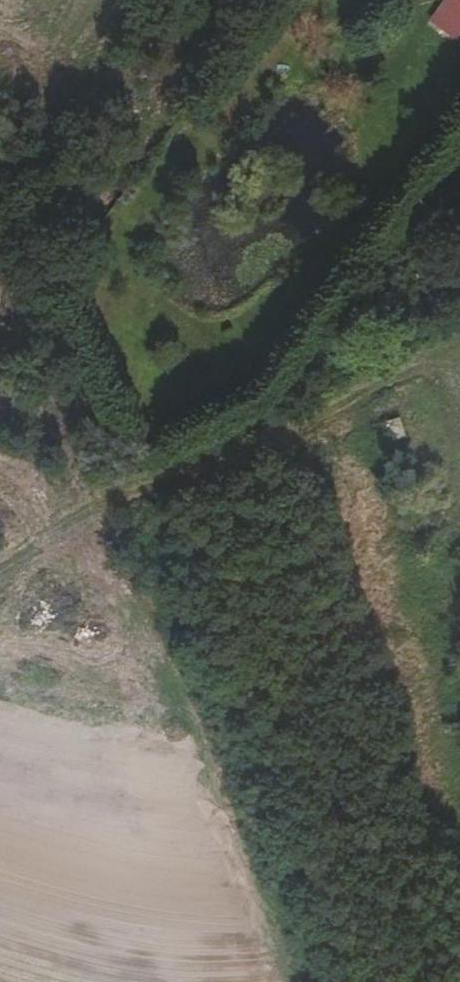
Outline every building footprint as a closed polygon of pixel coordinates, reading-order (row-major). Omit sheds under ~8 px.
[(459,36),(459,2),(444,25),(459,36)] [(387,410),(367,415),(373,434),(392,429),(387,410)]
